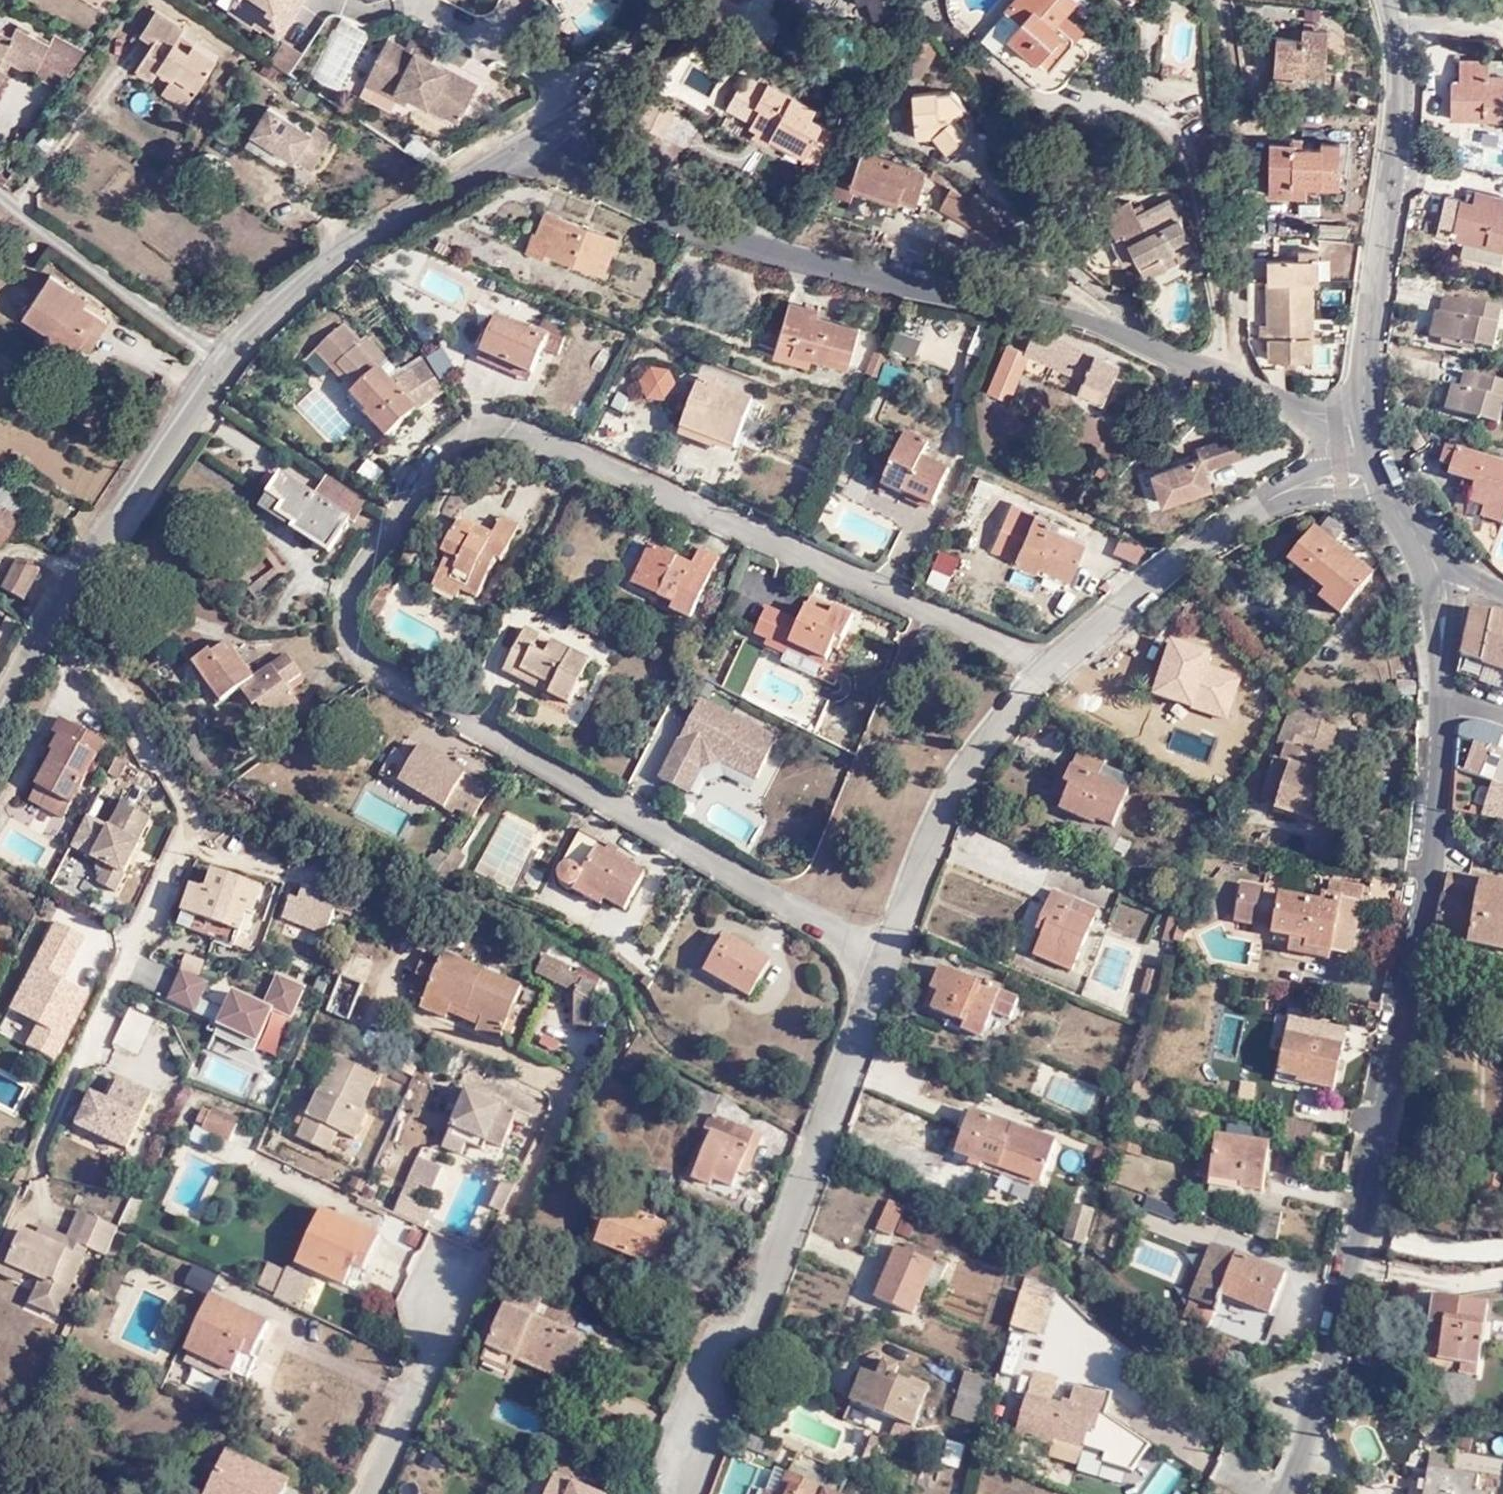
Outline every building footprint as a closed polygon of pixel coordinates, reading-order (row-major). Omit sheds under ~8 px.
[(236,3),(260,18),(255,27),(276,41),(288,22),(274,12),(282,0),(238,0),(236,3)] [(274,12),(288,22),(303,0),(282,0),(274,12)] [(893,0),(859,0),(863,9),(872,6),(879,24),(899,15),(893,0)] [(1071,9),(1079,0),(1019,0),(1018,1),(1021,5),(1018,9),(1027,18),(1017,31),(1057,65),(1081,37),(1063,19),(1071,9)] [(1021,5),(1018,1),(1002,18),(1004,19),(1017,31),(1027,18),(1018,9),(1021,5)] [(260,18),(236,3),(232,11),(255,27),(260,18)] [(1090,26),(1071,9),(1063,19),(1081,37),(1083,34),(1090,26)] [(171,84),(193,100),(218,63),(194,45),(188,54),(176,44),(181,36),(184,32),(159,14),(142,38),(153,44),(138,69),(151,78),(159,68),(174,79),(171,84)] [(1083,34),(1081,37),(1057,65),(1017,31),(1004,19),(991,35),(1044,81),(1051,85),(1063,85),(1072,80),(1081,68),(1094,53),(1095,46),(1083,34)] [(1326,68),(1329,29),(1305,27),(1303,36),(1280,33),(1276,74),(1297,76),(1298,66),(1326,68)] [(52,42),(19,28),(12,37),(0,31),(0,89),(14,62),(36,71),(52,42)] [(188,54),(194,45),(181,36),(176,44),(188,54)] [(941,49),(929,36),(908,72),(923,80),(941,49)] [(291,65),(298,48),(280,41),(273,57),(291,65)] [(79,55),(52,42),(36,71),(59,83),(79,55)] [(478,93),(432,68),(405,53),(388,44),(366,86),(406,107),(409,102),(457,130),(478,93)] [(405,53),(432,68),(437,59),(412,45),(405,53)] [(1482,68),(1481,53),(1451,53),(1450,74),(1442,74),(1442,114),(1477,115),(1477,108),(1498,108),(1499,68),(1482,68)] [(753,130),(759,133),(780,146),(806,162),(803,169),(816,175),(837,143),(809,128),(815,116),(775,92),(771,97),(747,81),(728,110),(755,126),(753,130)] [(185,112),(193,100),(171,84),(163,96),(185,112)] [(970,112),(951,94),(918,95),(922,137),(935,137),(953,154),(969,139),(956,126),(970,112)] [(679,116),(656,106),(643,129),(667,138),(679,116)] [(301,147),(317,160),(329,142),(312,130),(307,137),(266,110),(249,137),(289,164),(293,160),(301,147)] [(780,146),(759,133),(753,141),(775,154),(780,146)] [(1288,177),(1302,178),(1334,179),(1335,138),(1319,137),(1318,142),(1300,141),(1300,138),(1270,136),(1269,170),(1288,171),(1288,177)] [(400,153),(419,167),(429,152),(410,141),(400,153)] [(309,172),(317,160),(301,147),(293,160),(309,172)] [(926,176),(861,155),(855,175),(849,175),(846,181),(841,179),(837,193),(852,197),(857,183),(906,200),(909,195),(918,198),(926,176)] [(1301,188),(1302,178),(1288,177),(1288,171),(1269,170),(1268,187),(1301,188)] [(996,211),(938,181),(930,196),(1003,234),(1006,223),(996,211)] [(1462,239),(1464,239),(1465,235),(1502,241),(1502,194),(1471,188),(1469,198),(1442,193),(1435,234),(1462,239)] [(1193,248),(1167,195),(1133,209),(1128,196),(1101,211),(1115,236),(1124,232),(1146,272),(1163,262),(1159,251),(1175,245),(1180,255),(1193,248)] [(610,237),(542,208),(523,247),(541,252),(542,246),(597,269),(610,237)] [(1462,239),(1459,254),(1501,262),(1502,249),(1502,241),(1465,235),(1464,239),(1462,239)] [(1325,269),(1325,252),(1275,254),(1280,352),(1322,352),(1320,270),(1325,269)] [(24,322),(49,338),(74,354),(79,346),(95,320),(69,304),(72,299),(47,284),(24,322)] [(789,339),(804,345),(841,359),(855,322),(817,307),(816,301),(784,289),(773,318),(789,325),(789,339)] [(1478,343),(1497,347),(1502,318),(1502,307),(1447,295),(1444,312),(1438,311),(1434,334),(1445,336),(1478,343)] [(550,351),(559,327),(532,318),(526,334),(492,318),(479,354),(528,374),(540,347),(550,351)] [(801,352),(804,345),(789,339),(789,325),(773,318),(765,338),(801,352)] [(105,328),(95,320),(79,346),(87,353),(105,328)] [(441,388),(422,357),(387,382),(376,369),(356,346),(362,342),(344,323),(315,352),(345,381),(349,377),(359,387),(352,396),(369,413),(367,416),(385,435),(413,411),(411,407),(441,388)] [(914,352),(921,335),(897,325),(890,343),(914,352)] [(1084,374),(1108,385),(1118,362),(1033,325),(1023,346),(1010,341),(982,407),(999,415),(1028,351),(1084,374)] [(926,327),(927,366),(977,366),(976,327),(926,327)] [(1477,350),(1478,343),(1445,336),(1444,342),(1477,350)] [(356,346),(376,369),(386,359),(367,337),(362,342),(356,346)] [(74,354),(49,338),(43,348),(67,364),(74,354)] [(442,346),(425,356),(438,379),(455,369),(442,346)] [(1456,383),(1448,407),(1501,423),(1502,416),(1502,380),(1468,369),(1464,385),(1456,383)] [(1101,400),(1108,385),(1084,374),(1078,391),(1101,400)] [(745,398),(700,379),(680,425),(728,442),(745,398)] [(1448,407),(1456,383),(1450,381),(1443,405),(1448,407)] [(336,443),(351,428),(319,394),(303,410),(336,443)] [(926,438),(902,427),(879,482),(930,504),(947,466),(919,453),(926,438)] [(1425,442),(1417,430),(1405,438),(1414,449),(1425,442)] [(1246,461),(1236,436),(1193,449),(1197,461),(1149,479),(1161,514),(1211,496),(1203,474),(1246,461)] [(1502,516),(1502,465),(1449,445),(1442,461),(1453,466),(1451,472),(1476,482),(1469,499),(1484,504),(1481,515),(1501,522),(1502,516)] [(367,500),(326,472),(313,492),(283,471),(271,488),(318,521),(307,535),(327,550),(350,516),(354,519),(367,500)] [(318,521),(271,488),(262,501),(307,535),(318,521)] [(12,512),(20,499),(7,490),(0,500),(0,503),(12,512)] [(18,517),(12,512),(0,503),(0,544),(18,517)] [(839,527),(889,549),(899,525),(850,503),(839,527)] [(1041,560),(1044,554),(1074,567),(1089,531),(1052,516),(1054,512),(1039,505),(1020,551),(1041,560)] [(464,583),(461,588),(471,592),(491,553),(496,556),(514,523),(497,514),(489,530),(484,540),(470,532),(474,522),(457,513),(438,549),(445,552),(435,569),(464,583)] [(1373,533),(1352,523),(1333,515),(1318,533),(1374,580),(1389,562),(1373,533)] [(484,540),(489,530),(474,522),(470,532),(484,540)] [(1338,623),(1374,580),(1318,533),(1291,566),(1324,593),(1314,605),(1338,623)] [(1120,539),(1116,555),(1138,560),(1141,545),(1120,539)] [(657,584),(653,593),(671,600),(668,608),(682,616),(712,552),(694,543),(685,560),(648,542),(633,571),(657,584)] [(18,562),(39,572),(41,569),(21,558),(18,562)] [(3,588),(24,600),(39,572),(18,562),(3,588)] [(1281,579),(1314,605),(1324,593),(1291,566),(1281,579)] [(455,597),(461,588),(464,583),(435,569),(429,582),(455,597)] [(628,580),(653,593),(657,584),(633,571),(628,580)] [(243,584),(251,592),(253,593),(267,583),(259,574),(252,578),(243,584)] [(385,596),(376,590),(365,611),(376,618),(387,602),(382,600),(385,596)] [(807,597),(787,641),(785,646),(817,661),(822,653),(831,639),(837,643),(849,618),(807,597)] [(775,646),(779,638),(789,618),(763,607),(748,634),(762,641),(775,646)] [(1473,610),(1463,658),(1502,670),(1502,615),(1473,610)] [(501,671),(515,678),(520,669),(553,687),(549,694),(565,703),(587,659),(550,640),(540,656),(530,649),(538,634),(521,626),(501,671)] [(785,646),(787,641),(779,638),(775,646),(762,641),(758,646),(780,655),(785,646)] [(832,656),(837,643),(831,639),(822,653),(832,656)] [(1202,659),(1168,644),(1144,691),(1183,708),(1187,701),(1197,704),(1204,689),(1191,682),(1202,659)] [(286,671),(272,654),(243,677),(217,645),(205,656),(200,653),(184,665),(211,704),(231,691),(242,705),(248,702),(264,720),(288,701),(274,682),(286,671)] [(520,669),(515,678),(549,694),(553,687),(520,669)] [(1420,701),(1422,685),(1400,687),(1399,700),(1420,701)] [(776,734),(698,696),(660,774),(686,788),(698,764),(721,757),(755,775),(776,734)] [(1302,756),(1311,723),(1313,715),(1301,711),(1295,735),(1282,733),(1278,749),(1285,751),(1281,767),(1292,771),(1278,811),(1318,824),(1319,819),(1340,826),(1346,803),(1329,798),(1332,782),(1322,780),(1325,763),(1302,756)] [(39,788),(73,805),(102,744),(57,720),(51,735),(57,738),(51,752),(55,754),(39,788)] [(1337,732),(1311,723),(1302,756),(1325,763),(1337,732)] [(1076,748),(1097,758),(1103,745),(1082,735),(1076,748)] [(445,803),(465,814),(484,780),(414,741),(403,757),(388,784),(418,800),(421,796),(442,808),(445,803)] [(370,773),(388,784),(403,757),(385,746),(370,773)] [(1476,746),(1467,772),(1482,778),(1491,751),(1476,746)] [(1089,774),(1097,758),(1076,748),(1061,781),(1066,784),(1058,807),(1091,822),(1094,816),(1109,823),(1124,788),(1089,774)] [(1495,782),(1502,785),(1502,754),(1492,750),(1491,751),(1482,778),(1495,782)] [(1089,774),(1124,788),(1131,775),(1097,758),(1089,774)] [(129,765),(119,759),(110,775),(120,781),(129,765)] [(1292,771),(1281,767),(1275,765),(1262,805),(1278,811),(1292,771)] [(1484,815),(1502,819),(1502,785),(1495,782),(1484,815)] [(66,821),(73,805),(39,788),(32,802),(66,821)] [(136,848),(148,824),(136,818),(138,814),(121,805),(90,864),(104,872),(95,888),(114,898),(122,882),(121,881),(138,849),(136,848)] [(639,870),(574,833),(557,864),(557,882),(596,902),(601,895),(621,905),(639,870)] [(182,902),(241,924),(245,925),(261,881),(213,863),(205,882),(191,877),(182,902)] [(95,888),(104,872),(90,864),(81,881),(95,888)] [(1391,911),(1397,882),(1363,875),(1358,904),(1391,911)] [(1436,938),(1502,950),(1502,884),(1448,875),(1436,938)] [(1305,941),(1303,959),(1324,962),(1327,954),(1343,957),(1354,887),(1324,880),(1320,892),(1317,892),(1314,899),(1278,893),(1275,900),(1258,896),(1259,889),(1239,883),(1231,920),(1270,928),(1269,935),(1285,938),(1305,941)] [(334,892),(304,882),(294,904),(314,910),(318,902),(331,906),(334,892)] [(1080,898),(1056,888),(1041,923),(1044,929),(1032,957),(1069,972),(1094,916),(1074,908),(1080,898)] [(353,897),(343,894),(342,903),(350,905),(353,897)] [(234,938),(241,924),(182,902),(177,917),(234,938)] [(1174,917),(1167,914),(1155,941),(1166,943),(1167,942),(1170,929),(1174,917)] [(82,934),(52,918),(7,1005),(36,1020),(24,1041),(51,1056),(85,990),(60,976),(82,934)] [(745,988),(764,954),(718,926),(700,959),(745,988)] [(1170,929),(1167,942),(1178,943),(1182,931),(1170,929)] [(1283,956),(1303,959),(1305,941),(1285,938),(1283,956)] [(573,959),(548,948),(539,968),(592,995),(596,986),(568,970),(573,959)] [(478,1030),(484,1033),(503,1040),(523,986),(443,952),(436,969),(425,998),(421,1009),(446,1019),(454,1005),(482,1018),(478,1030)] [(183,953),(180,967),(201,971),(204,957),(183,953)] [(436,969),(418,962),(406,990),(416,995),(425,998),(436,969)] [(972,1019),(989,1026),(993,1015),(1014,1024),(1023,1006),(1003,996),(1006,988),(988,981),(985,986),(945,968),(925,1006),(968,1025),(972,1019)] [(1138,994),(1152,997),(1159,971),(1145,968),(1138,994)] [(207,981),(179,969),(166,999),(219,1022),(215,1032),(254,1049),(272,1006),(290,1014),(303,985),(277,974),(263,1004),(233,991),(224,1011),(199,999),(207,981)] [(355,1001),(331,990),(327,1004),(347,1014),(355,1001)] [(1307,1037),(1310,1022),(1291,1016),(1286,1034),(1307,1037)] [(984,1040),(989,1026),(972,1019),(968,1025),(966,1031),(984,1040)] [(1340,1031),(1310,1022),(1307,1037),(1286,1034),(1277,1068),(1294,1075),(1294,1078),(1328,1084),(1340,1031)] [(306,1113),(297,1108),(290,1119),(300,1124),(295,1134),(323,1148),(333,1128),(351,1137),(366,1111),(358,1105),(371,1073),(333,1055),(310,1103),(306,1113)] [(247,1100),(257,1084),(215,1058),(205,1074),(247,1100)] [(1239,1077),(1235,1100),(1250,1104),(1256,1079),(1239,1077)] [(150,1100),(115,1084),(105,1106),(89,1099),(74,1131),(124,1155),(150,1100)] [(462,1107),(471,1089),(462,1085),(452,1102),(462,1107)] [(531,1116),(471,1089),(462,1107),(444,1144),(462,1153),(468,1141),(483,1148),(492,1139),(505,1146),(521,1119),(528,1123),(531,1116)] [(303,1100),(297,1108),(306,1113),(310,1103),(303,1100)] [(231,1119),(198,1104),(191,1116),(200,1120),(199,1126),(225,1135),(231,1119)] [(1057,1145),(975,1112),(961,1152),(1041,1182),(1057,1145)] [(729,1141),(734,1129),(711,1120),(706,1130),(711,1132),(729,1141)] [(1262,1188),(1270,1142),(1250,1139),(1250,1131),(1226,1127),(1223,1136),(1214,1134),(1206,1190),(1240,1195),(1242,1184),(1262,1188)] [(760,1140),(734,1129),(729,1141),(711,1132),(691,1184),(708,1190),(711,1181),(730,1190),(742,1163),(750,1167),(760,1140)] [(1494,1172),(1502,1173),(1502,1149),(1499,1149),(1494,1172)] [(420,1185),(422,1186),(435,1162),(418,1154),(403,1184),(416,1189),(420,1185)] [(435,1162),(422,1186),(431,1190),(442,1166),(435,1162)] [(513,1184),(502,1177),(489,1202),(501,1209),(513,1184)] [(1147,1194),(1143,1207),(1174,1219),(1179,1207),(1147,1194)] [(903,1208),(889,1201),(876,1226),(891,1234),(903,1208)] [(1071,1234),(1086,1240),(1093,1214),(1078,1208),(1071,1234)] [(334,1262),(328,1275),(351,1286),(358,1266),(366,1269),(380,1236),(321,1209),(305,1249),(334,1262)] [(664,1230),(610,1210),(593,1248),(669,1275),(676,1259),(670,1254),(672,1250),(659,1246),(664,1230)] [(39,1227),(34,1236),(82,1256),(85,1247),(74,1243),(87,1216),(76,1211),(62,1238),(39,1227)] [(1253,1233),(1276,1242),(1282,1215),(1258,1211),(1253,1233)] [(104,1256),(115,1229),(87,1216),(74,1243),(85,1247),(104,1256)] [(896,1235),(910,1240),(916,1223),(902,1218),(896,1235)] [(21,1231),(11,1254),(7,1266),(22,1273),(40,1280),(30,1305),(55,1315),(82,1256),(34,1236),(21,1231)] [(1068,1245),(1081,1257),(1086,1240),(1071,1234),(1068,1245)] [(1285,1273),(1212,1239),(1182,1307),(1207,1319),(1220,1290),(1268,1310),(1285,1273)] [(887,1275),(901,1246),(890,1241),(876,1271),(887,1275)] [(947,1268),(901,1246),(887,1275),(879,1295),(915,1311),(929,1278),(940,1283),(947,1268)] [(0,1249),(0,1275),(17,1283),(22,1273),(7,1266),(11,1254),(0,1249)] [(300,1262),(328,1275),(334,1262),(305,1249),(300,1262)] [(276,1295),(287,1272),(267,1263),(257,1287),(276,1295)] [(210,1294),(218,1274),(193,1264),(185,1284),(210,1294)] [(1033,1279),(1030,1291),(1049,1297),(1056,1299),(1059,1285),(1033,1279)] [(1030,1291),(1023,1289),(1013,1326),(1038,1332),(1049,1297),(1030,1291)] [(213,1295),(193,1337),(222,1351),(216,1362),(235,1372),(247,1352),(256,1357),(271,1322),(213,1295)] [(1476,1375),(1487,1306),(1433,1298),(1429,1319),(1444,1321),(1438,1361),(1460,1364),(1458,1373),(1476,1375)] [(486,1342),(511,1354),(555,1374),(561,1361),(569,1363),(580,1335),(504,1300),(486,1342)] [(222,1351),(193,1337),(188,1348),(216,1362),(222,1351)] [(504,1369),(511,1354),(486,1342),(480,1357),(504,1369)] [(879,1376),(888,1360),(887,1359),(865,1368),(879,1376)] [(901,1365),(888,1360),(879,1376),(865,1368),(852,1399),(913,1427),(932,1388),(914,1381),(911,1383),(895,1379),(901,1365)] [(954,1421),(983,1431),(996,1386),(968,1374),(954,1421)] [(1027,1398),(1052,1404),(1058,1383),(1034,1376),(1027,1398)] [(1059,1406),(1052,1404),(1027,1398),(1015,1436),(1049,1445),(1052,1435),(1080,1444),(1086,1427),(1095,1429),(1105,1394),(1074,1384),(1069,1399),(1062,1397),(1059,1406)] [(1015,1436),(1027,1398),(1014,1394),(1000,1431),(1015,1436)] [(1088,1457),(1095,1429),(1086,1427),(1080,1444),(1052,1435),(1049,1445),(1088,1457)] [(935,1461),(958,1466),(962,1444),(940,1439),(935,1461)] [(287,1480),(228,1450),(207,1493),(280,1493),(287,1480)] [(1141,1493),(1183,1493),(1197,1474),(1169,1454),(1141,1493)] [(1481,1467),(1432,1459),(1425,1493),(1492,1493),(1493,1487),(1477,1484),(1481,1467)] [(781,1471),(772,1493),(779,1493),(787,1473),(781,1471)] [(779,1493),(829,1493),(787,1473),(779,1493)] [(556,1474),(546,1493),(604,1493),(556,1474)]
